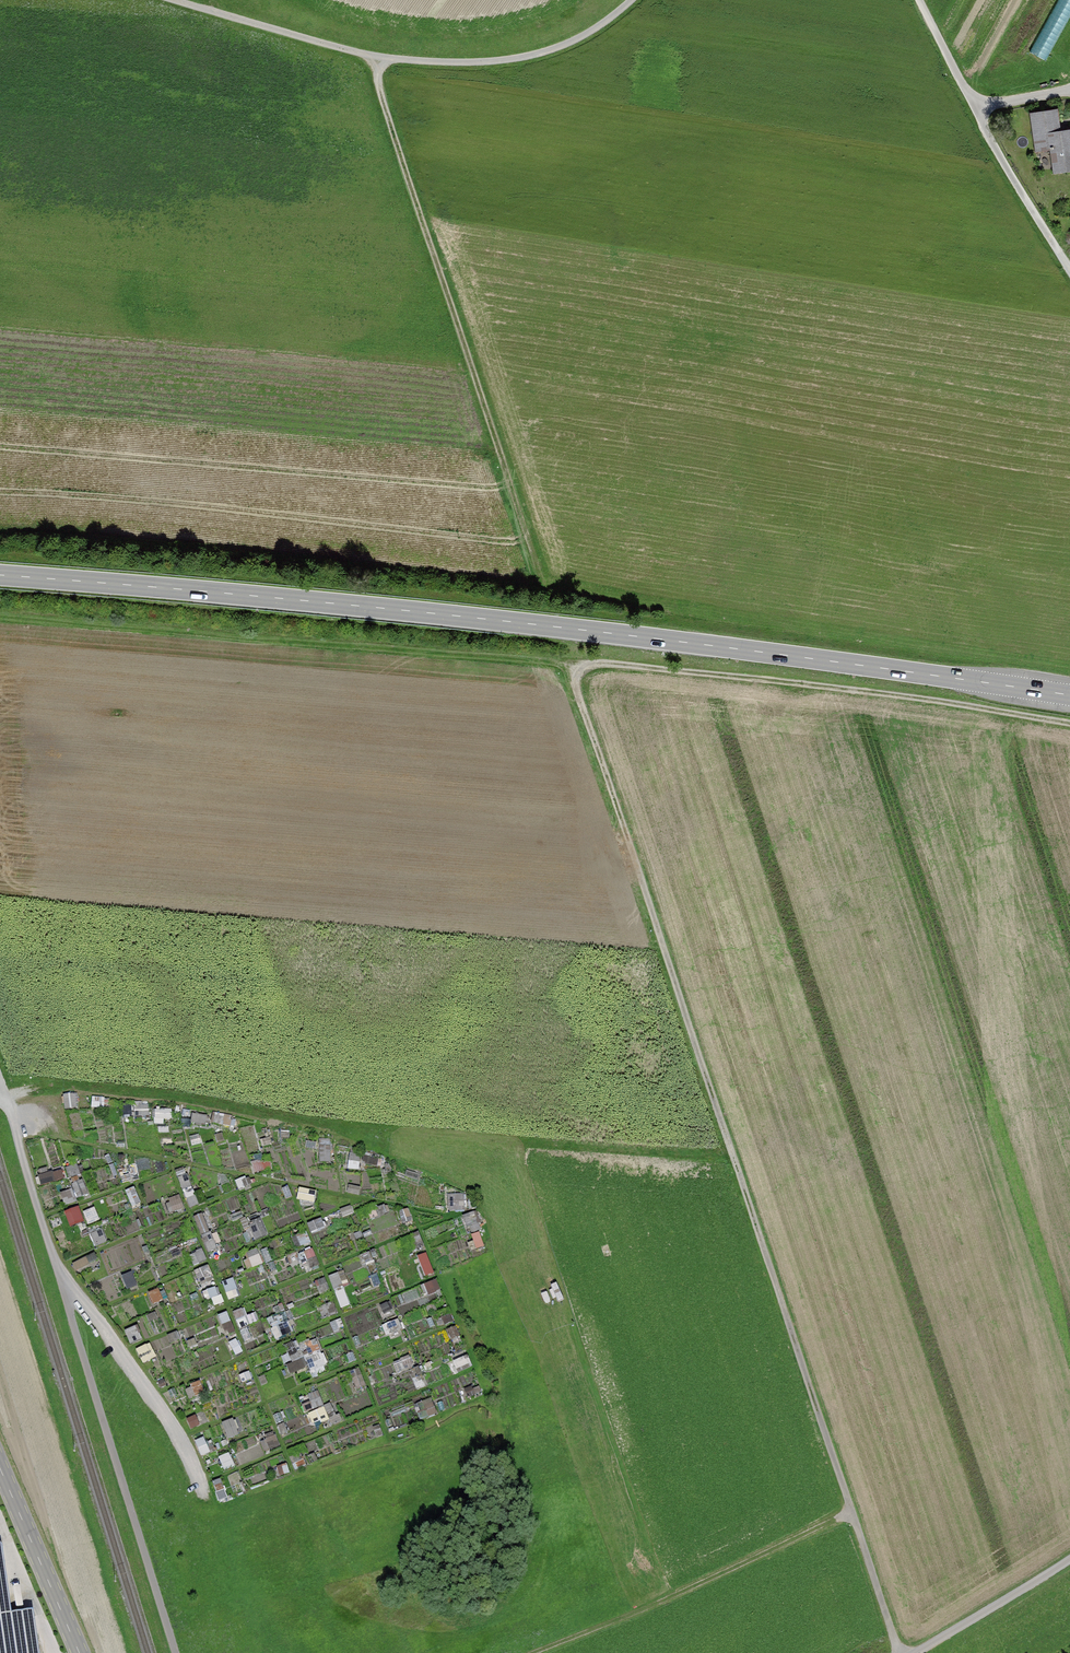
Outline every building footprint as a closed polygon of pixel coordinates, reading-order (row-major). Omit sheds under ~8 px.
[(1029,115),(1033,156),(1055,153),(1057,169),(1069,168),(1069,131),(1060,132),(1058,112),(1029,115)] [(136,1114),(149,1114),(149,1106),(136,1105),(136,1114)] [(173,1118),(173,1109),(154,1109),(154,1118),(173,1118)] [(255,1125),(243,1128),(249,1150),(260,1147),(255,1125)] [(359,1168),(361,1154),(352,1152),(349,1166),(359,1168)] [(272,1168),(270,1158),(252,1161),(254,1171),(272,1168)] [(51,1164),(38,1167),(41,1184),(54,1182),(51,1164)] [(189,1206),(199,1203),(189,1172),(179,1175),(189,1206)] [(74,1188),(62,1191),(66,1204),(78,1200),(77,1195),(87,1193),(84,1178),(72,1181),(74,1188)] [(315,1201),(318,1190),(301,1186),(298,1197),(315,1201)] [(465,1192),(452,1193),(453,1209),(466,1208),(465,1192)] [(170,1198),(176,1211),(185,1207),(180,1194),(170,1198)] [(81,1206),(66,1208),(68,1224),(83,1222),(81,1206)] [(88,1223),(100,1218),(96,1206),(84,1211),(88,1223)] [(203,1212),(193,1216),(208,1251),(219,1247),(203,1212)] [(393,1213),(371,1219),(377,1242),(399,1237),(393,1213)] [(255,1239),(268,1233),(261,1218),(248,1224),(255,1239)] [(316,1231),(318,1239),(344,1232),(342,1224),(316,1231)] [(96,1245),(108,1240),(102,1227),(90,1233),(96,1245)] [(300,1244),(310,1241),(308,1233),(298,1235),(300,1244)] [(393,1250),(378,1255),(383,1269),(407,1260),(400,1243),(391,1246),(393,1250)] [(305,1248),(310,1268),(319,1266),(314,1246),(305,1248)] [(191,1252),(195,1263),(207,1259),(203,1247),(191,1252)] [(244,1253),(250,1267),(264,1262),(258,1247),(244,1253)] [(426,1250),(417,1254),(426,1276),(436,1272),(426,1250)] [(354,1282),(371,1276),(367,1267),(350,1273),(354,1282)] [(341,1284),(348,1282),(344,1270),(337,1272),(341,1284)] [(321,1294),(330,1290),(324,1275),(315,1279),(321,1294)] [(235,1277),(223,1280),(229,1299),(240,1295),(235,1277)] [(429,1292),(441,1290),(438,1278),(426,1280),(429,1292)] [(219,1285),(209,1287),(213,1304),(223,1302),(219,1285)] [(342,1308),(351,1304),(343,1287),(334,1292),(342,1308)] [(319,1303),(322,1317),(338,1313),(334,1300),(319,1303)] [(239,1327),(249,1324),(243,1307),(233,1310),(239,1327)] [(435,1329),(429,1308),(405,1315),(411,1336),(435,1329)] [(228,1311),(219,1314),(227,1334),(236,1330),(228,1311)] [(391,1335),(403,1332),(400,1319),(388,1321),(391,1335)] [(276,1338),(292,1331),(288,1321),(272,1327),(276,1338)] [(136,1324),(126,1329),(132,1342),(142,1338),(136,1324)] [(292,1359),(306,1358),(308,1368),(324,1366),(321,1342),(290,1346),(292,1359)] [(291,1373),(306,1368),(303,1358),(287,1364),(291,1373)] [(353,1369),(356,1386),(365,1384),(361,1368),(353,1369)] [(322,1386),(331,1404),(347,1396),(338,1378),(322,1386)] [(318,1391),(303,1398),(314,1423),(329,1416),(318,1391)] [(434,1397),(416,1401),(420,1417),(437,1413),(434,1397)] [(260,1437),(265,1450),(280,1444),(276,1432),(260,1437)] [(221,1454),(225,1468),(235,1465),(231,1451),(221,1454)] [(285,1455),(246,1469),(252,1485),(276,1477),(291,1472),(285,1455)] [(32,1612),(12,1615),(2,1547),(0,1546),(0,1652),(38,1652),(32,1612)]
